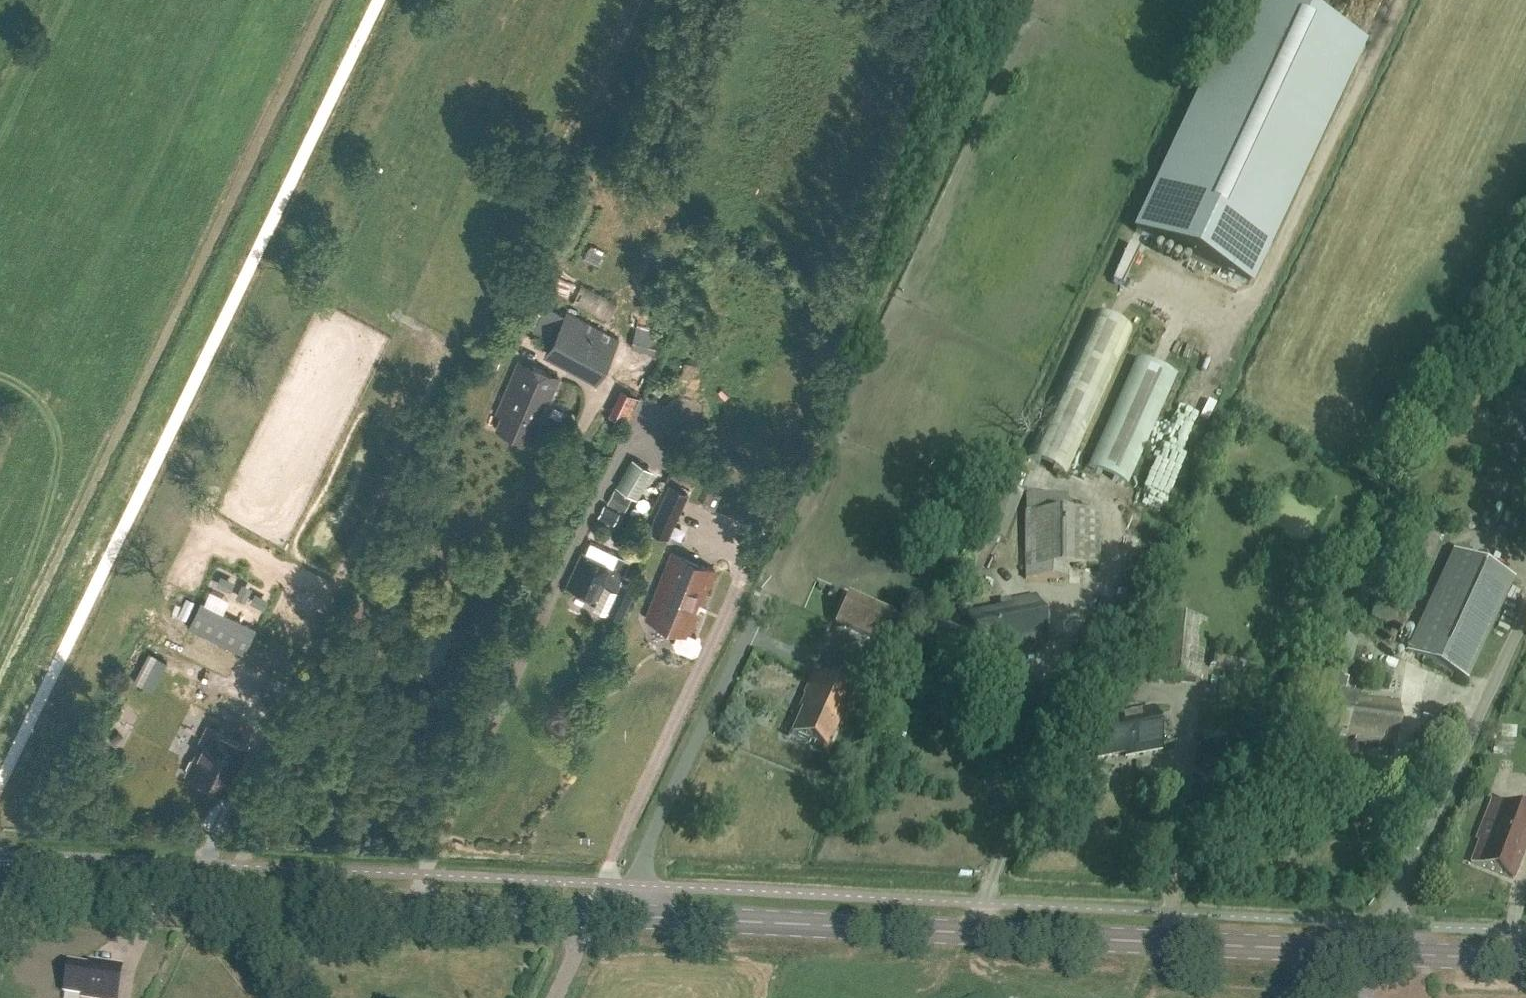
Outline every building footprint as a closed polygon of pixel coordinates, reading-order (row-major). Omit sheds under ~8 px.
[(1135,234),(1250,288),(1365,41),(1277,0),(1245,0),(1135,234)] [(1112,280),(1122,284),(1138,248),(1128,243),(1112,280)] [(614,319),(622,299),(584,284),(576,304),(614,319)] [(564,314),(547,305),(533,332),(550,341),(548,345),(601,373),(619,338),(566,310),(564,314)] [(1067,477),(1135,331),(1094,312),(1026,458),(1067,477)] [(659,353),(664,332),(637,325),(631,347),(659,353)] [(1178,375),(1137,357),(1089,468),(1129,485),(1178,375)] [(551,400),(561,377),(519,360),(497,413),(502,415),(497,427),(533,442),(545,413),(543,412),(548,399),(551,400)] [(637,498),(654,471),(632,458),(616,485),(637,498)] [(688,493),(669,484),(648,530),(668,538),(688,493)] [(1004,541),(1023,495),(995,484),(976,530),(1004,541)] [(615,489),(607,503),(622,510),(629,496),(615,489)] [(1068,512),(1068,494),(1026,495),(1026,579),(1068,579),(1068,567),(1100,567),(1100,511),(1068,512)] [(614,524),(620,512),(598,502),(593,514),(614,524)] [(952,582),(974,591),(997,540),(975,530),(952,582)] [(634,589),(634,588),(616,580),(627,558),(588,539),(567,584),(598,598),(595,604),(620,616),(634,589)] [(1467,677),(1513,577),(1453,550),(1407,650),(1467,677)] [(710,585),(716,571),(672,551),(645,617),(680,632),(676,642),(677,646),(691,652),(695,650),(698,643),(697,639),(688,635),(696,614),(696,615),(697,613),(692,612),(704,583),(710,586),(711,585),(710,585)] [(835,622),(880,643),(881,640),(893,615),(894,613),(849,592),(835,622)] [(1047,642),(1037,594),(1000,601),(1001,606),(967,614),(970,628),(959,631),(957,621),(939,625),(947,661),(1015,645),(1016,650),(1047,642)] [(190,627),(244,654),(256,629),(202,603),(190,627)] [(914,624),(893,615),(881,640),(902,650),(914,624)] [(1200,682),(1205,622),(1157,617),(1151,677),(1200,682)] [(1325,694),(1342,695),(1346,678),(1357,642),(1331,634),(1320,670),(1330,673),(1325,694)] [(843,725),(856,693),(813,674),(802,698),(804,699),(800,707),(803,708),(792,732),(827,748),(838,724),(843,725)] [(1148,708),(1151,680),(1129,678),(1124,713),(1118,714),(1118,717),(1090,723),(1097,758),(1125,753),(1126,756),(1161,749),(1153,707),(1148,708)] [(923,696),(944,695),(943,682),(922,683),(923,696)] [(1342,695),(1325,694),(1320,693),(1314,732),(1355,737),(1360,696),(1355,695),(1355,697),(1342,695)] [(1360,696),(1355,737),(1355,742),(1394,746),(1400,701),(1360,696)] [(226,793),(249,746),(207,725),(197,745),(200,746),(194,757),(190,759),(186,766),(188,770),(186,773),(226,793)] [(1227,767),(1228,746),(1201,744),(1200,765),(1227,767)] [(1524,852),(1525,847),(1525,812),(1493,799),(1477,838),(1480,839),(1472,861),(1514,878),(1524,852)] [(122,967),(94,963),(93,968),(68,964),(64,994),(81,997),(118,997),(122,967)]
